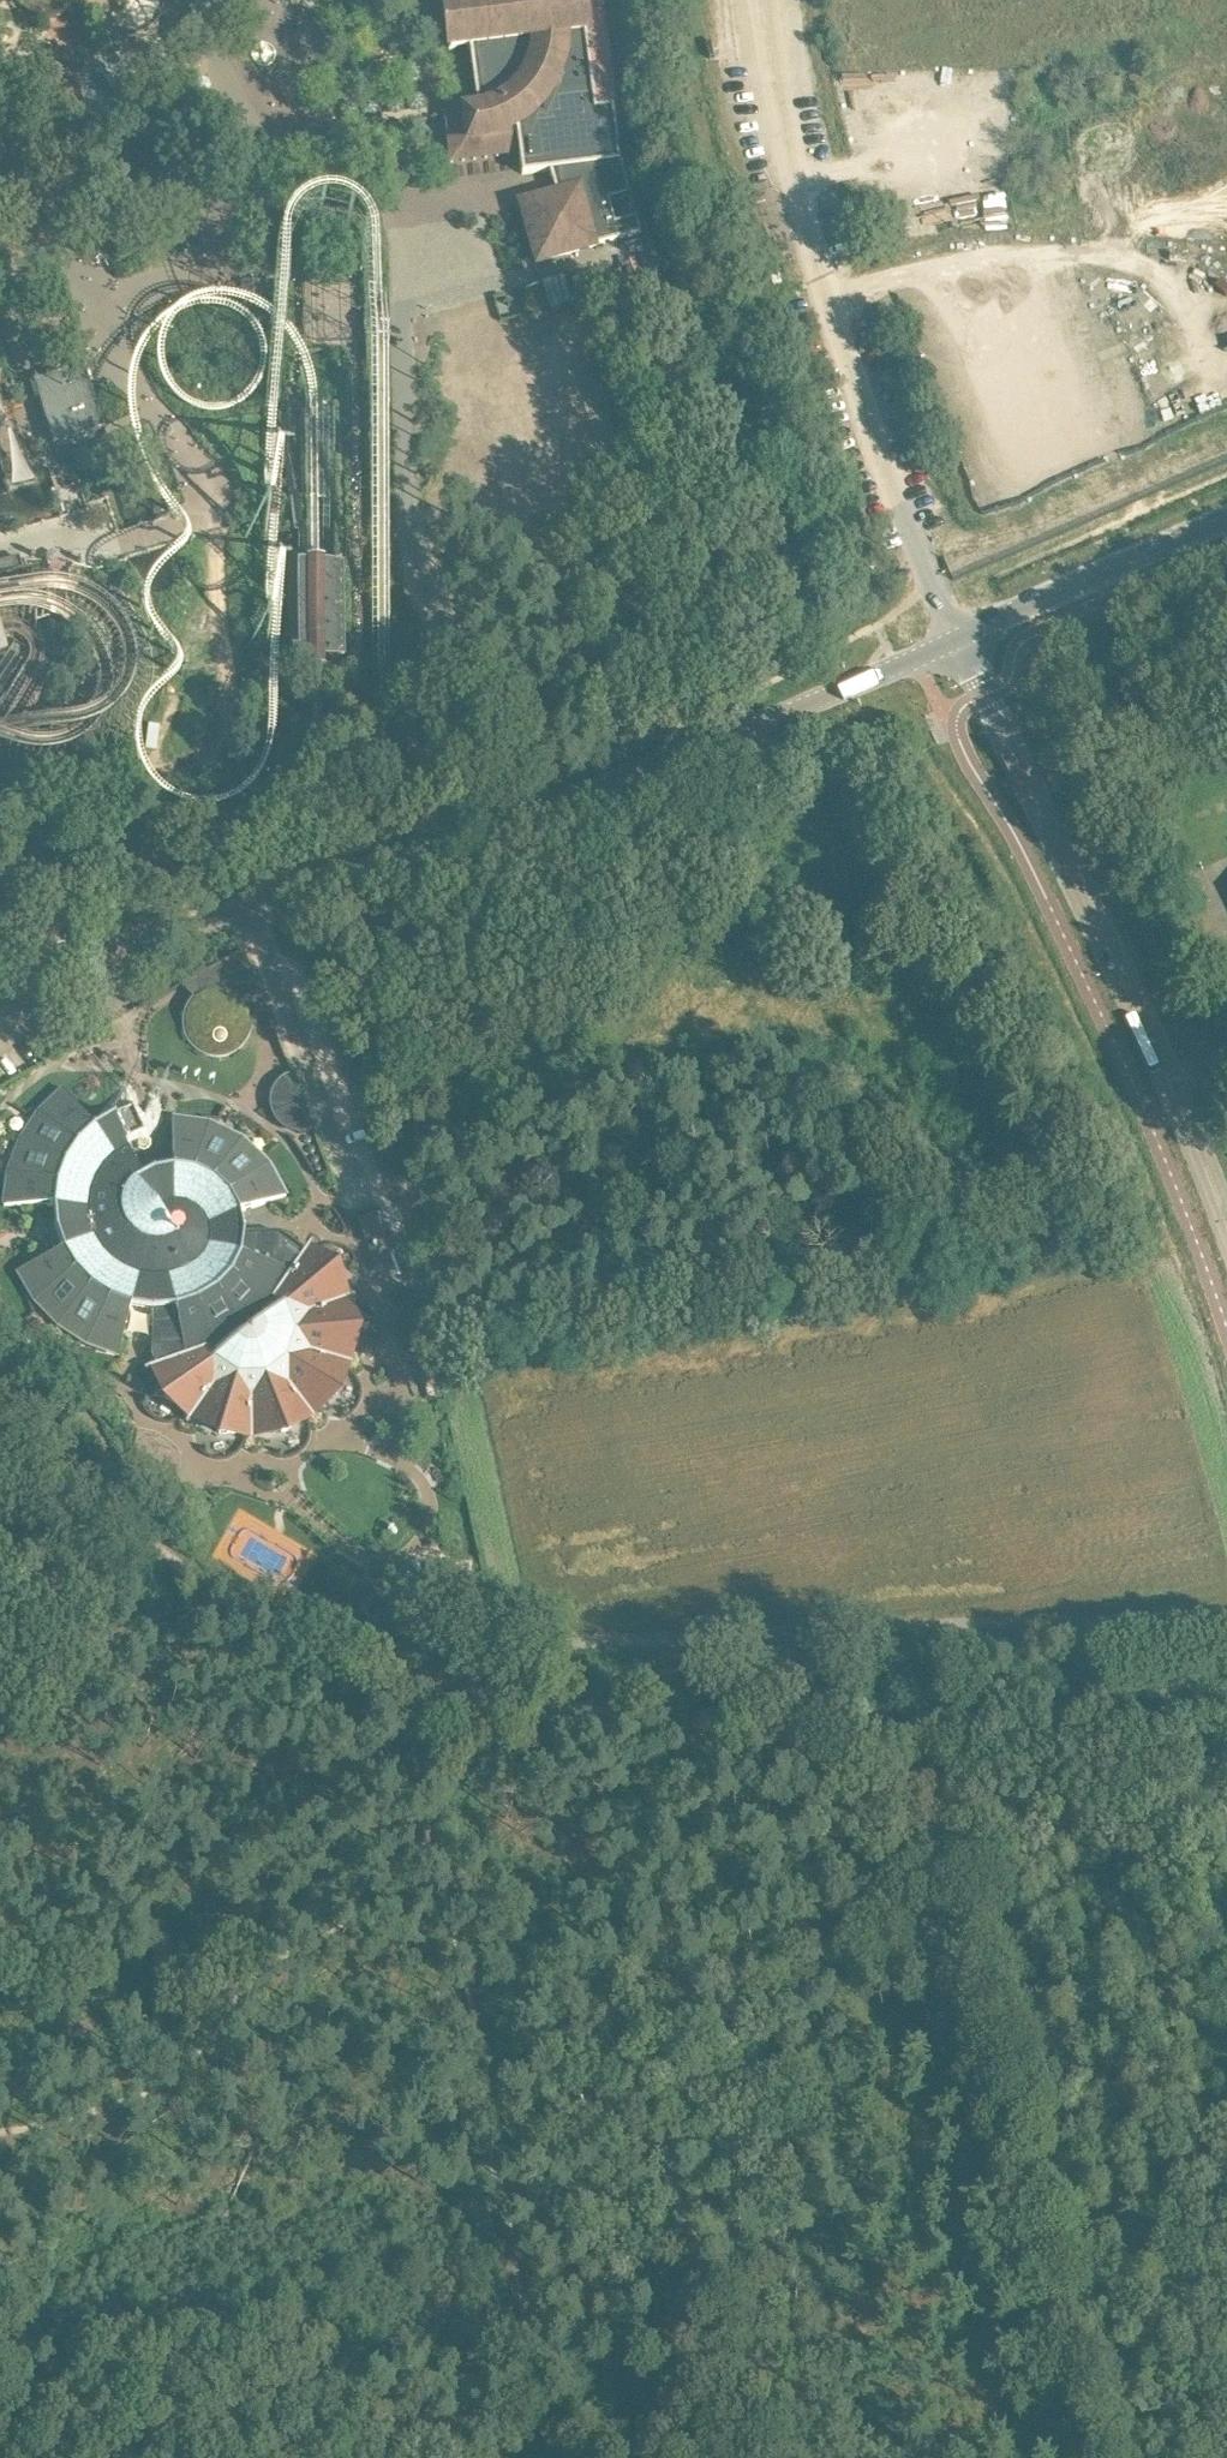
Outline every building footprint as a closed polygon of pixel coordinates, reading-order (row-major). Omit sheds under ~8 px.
[(463,0),(439,4),(440,13),(442,34),(445,56),(469,52),(476,104),(459,107),(463,147),(517,142),(521,173),(548,170),(554,190),(516,200),(533,267),(601,249),(600,245),(642,233),(637,217),(617,223),(611,200),(632,194),(619,147),(613,105),(595,107),(581,0),(463,0)] [(32,384),(53,445),(103,427),(89,385),(82,366),(32,384)] [(565,425),(587,421),(584,404),(561,408),(565,425)] [(311,562),(300,562),(300,626),(300,667),(312,667),(336,667),(337,605),(337,562),(327,562),(324,562),(311,562)] [(15,656),(7,633),(0,613),(0,660),(15,656)] [(183,995),(191,1004),(189,1007),(186,1011),(184,1015),(183,1017),(182,1020),(182,1023),(181,1027),(182,1031),(182,1033),(183,1037),(184,1040),(186,1044),(188,1048),(190,1050),(192,1052),(195,1055),(197,1056),(199,1058),(203,1060),(208,1061),(212,1062),(216,1062),(220,1061),(224,1061),(228,1059),(231,1058),(234,1056),(238,1053),(240,1051),(243,1047),(244,1046),(246,1044),(246,1042),(247,1040),(248,1038),(249,1035),(249,1031),(249,1027),(249,1025),(249,1022),(258,1022),(269,1022),(242,954),(179,990),(183,995)] [(311,1133),(290,1077),(284,1079),(277,1085),(272,1092),(270,1102),(271,1113),(276,1124),(283,1130),(290,1134),(299,1135),(308,1134),(311,1133)] [(10,1201),(4,1205),(4,1206),(20,1206),(54,1207),(56,1229),(62,1250),(32,1265),(18,1271),(18,1272),(25,1274),(37,1293),(35,1300),(42,1301),(58,1317),(58,1324),(59,1325),(65,1323),(85,1336),(86,1343),(87,1343),(93,1340),(115,1348),(118,1355),(124,1330),(125,1329),(127,1319),(130,1307),(152,1310),(174,1308),(185,1356),(186,1356),(189,1350),(211,1343),(217,1346),(218,1346),(219,1339),(239,1327),(246,1328),(247,1321),(264,1303),(271,1302),(270,1295),(280,1272),(287,1269),(287,1268),(272,1264),(240,1255),(243,1233),(241,1224),(239,1213),(271,1202),(285,1197),(285,1196),(278,1194),(266,1172),(268,1165),(268,1164),(260,1164),(242,1146),(242,1139),(241,1139),(234,1141),(212,1130),(209,1123),(208,1123),(202,1127),(177,1124),(172,1118),(172,1134),(172,1135),(173,1141),(173,1153),(173,1168),(153,1171),(142,1177),(126,1143),(133,1140),(137,1141),(142,1141),(147,1140),(147,1139),(149,1138),(151,1135),(153,1132),(158,1127),(162,1119),(162,1109),(160,1100),(155,1095),(149,1092),(147,1097),(146,1102),(144,1107),(142,1112),(140,1117),(133,1122),(129,1113),(133,1109),(135,1108),(135,1107),(136,1107),(137,1106),(137,1105),(138,1104),(138,1103),(138,1102),(138,1101),(138,1100),(137,1098),(137,1095),(136,1093),(135,1091),(134,1089),(132,1087),(131,1084),(130,1082),(123,1081),(118,1087),(113,1097),(99,1114),(93,1123),(94,1125),(111,1115),(113,1116),(93,1128),(90,1124),(63,1089),(63,1090),(63,1097),(46,1112),(39,1112),(39,1113),(40,1119),(27,1139),(20,1140),(20,1141),(23,1147),(15,1169),(9,1172),(13,1178),(10,1201)] [(376,1215),(356,1221),(364,1244),(383,1237),(376,1215)] [(308,1244),(304,1251),(275,1303),(249,1331),(220,1348),(186,1359),(153,1371),(145,1374),(161,1417),(191,1432),(220,1453),(252,1445),(289,1452),(315,1422),(340,1410),(350,1366),(359,1342),(347,1302),(335,1275),(312,1248),(308,1244)] [(292,1522),(261,1548),(283,1574),(314,1548),(292,1522)]
